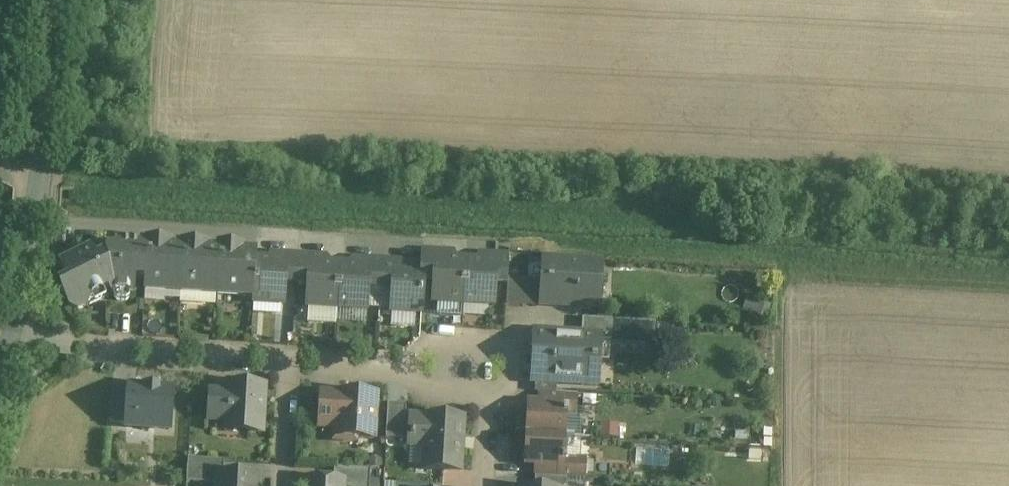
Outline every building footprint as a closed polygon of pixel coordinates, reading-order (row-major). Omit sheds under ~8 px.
[(170,244),(147,243),(145,279),(144,291),(180,294),(183,249),(170,248),(170,244)] [(116,251),(108,251),(107,255),(94,262),(89,252),(60,266),(69,284),(60,289),(70,309),(78,311),(85,308),(88,300),(87,298),(106,289),(111,289),(111,294),(132,295),(133,278),(145,279),(147,247),(116,245),(116,251)] [(206,246),(183,245),(183,249),(180,294),(216,296),(219,251),(206,250),(206,246)] [(242,249),(219,247),(219,251),(216,296),(252,298),(255,253),(242,253),(242,249)] [(437,252),(424,251),(423,272),(423,280),(424,280),(435,280),(437,252)] [(452,253),(437,252),(435,280),(434,300),(464,302),(466,262),(454,261),(452,253)] [(267,262),(256,261),(256,253),(255,253),(252,298),(252,301),(283,303),(284,284),(284,283),(286,255),(270,254),(267,262)] [(298,256),(286,255),(284,283),(296,284),(298,256)] [(478,263),(466,262),(464,302),(493,304),(494,284),(496,256),(481,255),(478,263)] [(310,257),(298,256),(296,284),(308,285),(310,257)] [(509,257),(496,256),(494,284),(507,284),(507,279),(509,257)] [(325,258),(310,257),(308,285),(307,305),(337,307),(339,267),(327,266),(325,258)] [(354,259),(352,267),(339,267),(337,307),(367,308),(368,288),(370,260),(354,259)] [(382,261),(370,260),(368,288),(380,289),(382,261)] [(394,262),(382,261),(380,289),(392,290),(394,262)] [(600,264),(544,261),(543,281),(527,280),(527,285),(543,286),(543,288),(542,304),(598,307),(600,264)] [(410,263),(394,262),(392,290),(391,310),(422,312),(424,280),(423,280),(423,272),(411,271),(410,263)] [(527,280),(507,279),(507,284),(506,306),(526,307),(527,287),(543,288),(543,286),(527,285),(527,280)] [(755,288),(749,303),(771,311),(777,296),(755,288)] [(657,322),(612,320),(610,347),(656,349),(657,322)] [(581,336),(536,334),(533,379),(535,380),(557,381),(597,383),(599,333),(581,332),(581,336)] [(557,381),(535,380),(535,392),(540,392),(556,393),(556,392),(557,381)] [(265,388),(228,386),(228,394),(211,393),(210,420),(226,421),(226,427),(243,428),(247,432),(262,433),(265,388)] [(172,391),(129,388),(127,427),(170,430),(172,391)] [(376,394),(340,392),(340,395),(321,394),(319,424),(338,425),(337,431),(350,432),(356,438),(374,440),(376,394)] [(556,393),(540,392),(539,409),(528,409),(526,435),(562,437),(562,427),(565,424),(565,416),(567,416),(567,412),(575,413),(576,394),(556,392),(556,393)] [(406,406),(388,404),(386,439),(388,439),(410,440),(411,417),(405,417),(406,406)] [(463,420),(411,417),(410,440),(426,441),(424,470),(460,472),(463,420)] [(562,437),(526,435),(525,461),(536,462),(535,477),(576,479),(576,462),(564,461),(565,458),(563,458),(564,449),(561,446),(562,437)] [(767,474),(768,451),(741,451),(740,473),(767,474)] [(586,458),(576,457),(576,462),(576,479),(576,480),(585,480),(586,458)] [(224,462),(188,460),(186,483),(215,485),(216,475),(223,476),(224,462)] [(334,468),(333,482),(343,483),(343,485),(369,485),(370,470),(334,468)] [(216,475),(215,485),(259,485),(260,478),(223,476),(216,475)] [(535,477),(534,485),(585,485),(585,480),(576,480),(576,479),(535,477)]
